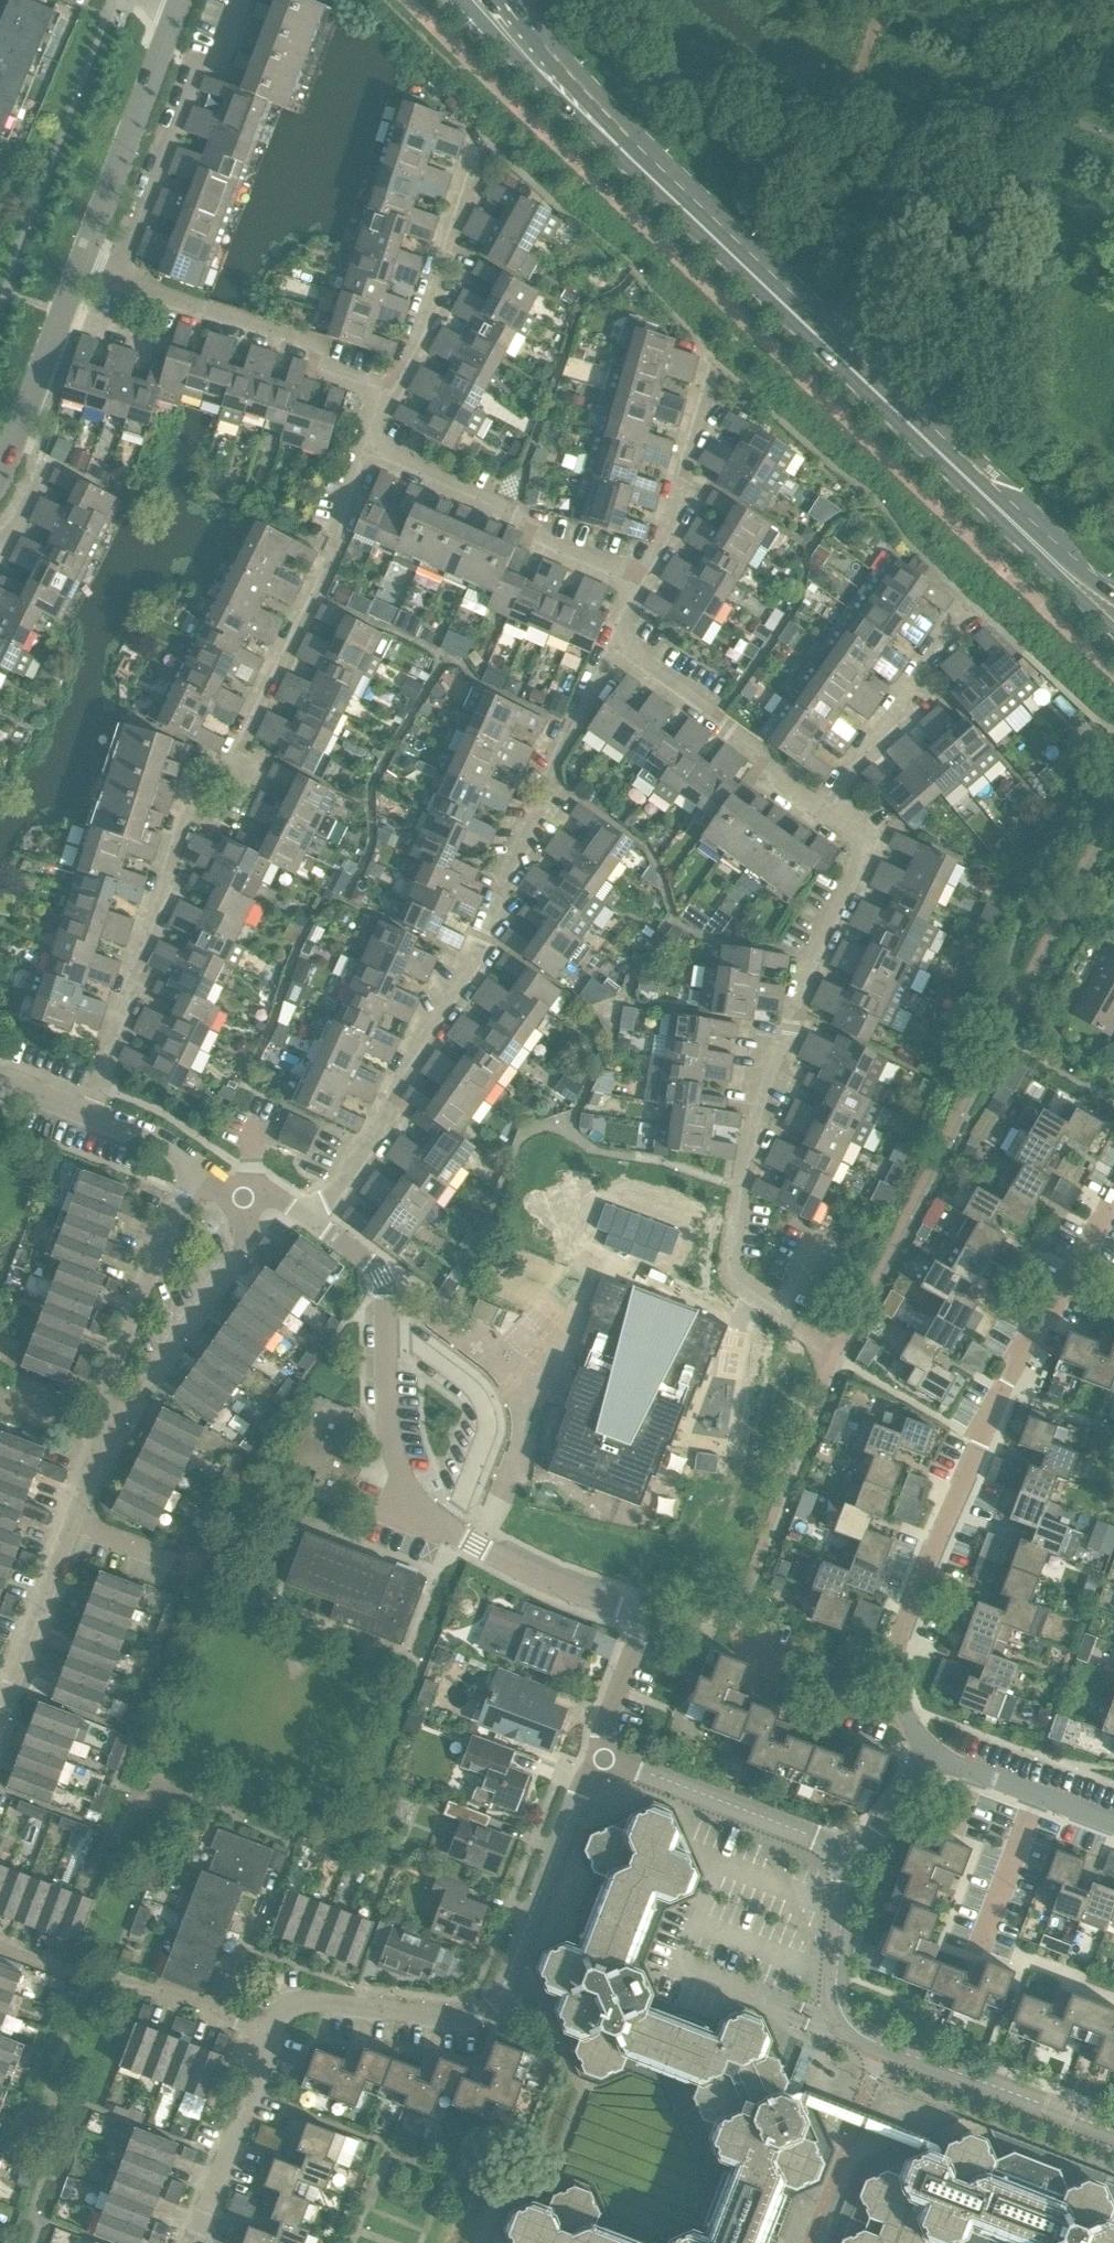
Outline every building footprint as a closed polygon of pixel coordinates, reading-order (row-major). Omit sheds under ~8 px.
[(54,11),(26,0),(10,0),(4,14),(0,12),(0,38),(36,53),(54,11)] [(330,10),(304,0),(263,0),(274,4),(272,10),(258,5),(253,17),(250,16),(243,35),(311,60),(330,10)] [(292,111),(311,60),(243,35),(238,47),(255,54),(253,60),(240,55),(235,66),(232,65),(224,84),(271,103),(292,111)] [(36,53),(0,38),(0,88),(19,95),(36,53)] [(264,124),(271,103),(224,84),(204,77),(199,90),(224,100),(221,108),(264,124)] [(19,95),(0,88),(0,138),(1,138),(19,95)] [(439,125),(442,116),(399,102),(391,124),(460,146),(464,133),(439,125)] [(256,144),(264,124),(221,108),(218,116),(193,106),(188,119),(256,144)] [(256,144),(188,119),(184,131),(209,141),(206,149),(248,165),(256,144)] [(460,146),(391,124),(385,145),(428,159),(431,151),(456,159),(460,146)] [(425,167),(428,159),(385,145),(378,166),(447,188),(451,175),(425,167)] [(240,186),(248,165),(206,149),(203,157),(177,148),(173,160),(240,186)] [(233,206),(240,186),(173,160),(168,173),(193,182),(190,191),(233,206)] [(447,188),(378,166),(371,186),(414,201),(417,193),(443,201),(447,188)] [(561,221),(549,214),(490,182),(483,195),(507,208),(503,215),(538,235),(550,241),(561,221)] [(412,209),(414,201),(371,186),(364,208),(433,230),(437,217),(412,209)] [(225,227),(233,206),(190,191),(187,198),(162,189),(157,201),(225,227)] [(217,248),(225,227),(157,201),(152,214),(177,223),(174,232),(217,248)] [(433,230),(364,208),(357,229),(401,243),(403,235),(429,243),(433,230)] [(527,254),(538,235),(503,215),(498,223),(475,210),(468,222),(527,254)] [(539,260),(527,254),(468,222),(462,233),(485,246),(481,255),(528,281),(539,260)] [(398,251),(401,243),(357,229),(350,250),(419,272),(424,259),(398,251)] [(209,268),(217,248),(174,232),(171,239),(146,230),(141,243),(209,268)] [(201,290),(209,268),(141,243),(137,255),(162,265),(158,274),(201,290)] [(419,272),(350,250),(343,271),(387,285),(390,277),(415,285),(419,272)] [(527,314),(538,294),(479,261),(472,274),(495,287),(491,294),(527,314)] [(384,294),(387,285),(343,271),(343,272),(348,273),(342,294),(406,315),(410,302),(384,294)] [(535,319),(527,314),(491,294),(487,302),(464,289),(457,301),(525,338),(535,319)] [(406,315),(342,294),(335,315),(373,328),(376,319),(401,328),(406,315)] [(525,338),(457,301),(451,313),(474,326),(470,333),(505,353),(514,357),(525,338)] [(370,336),(373,328),(335,315),(328,337),(392,358),(396,344),(370,336)] [(176,406),(192,356),(184,353),(192,328),(178,323),(166,362),(167,362),(159,388),(160,388),(156,400),(176,406)] [(672,350),(674,341),(626,326),(620,349),(629,351),(694,370),(697,357),(672,350)] [(495,372),(505,353),(470,333),(466,341),(442,328),(436,340),(495,372)] [(202,401),(222,337),(209,333),(201,359),(192,356),(176,406),(177,406),(181,394),(202,401)] [(84,407),(96,368),(87,366),(95,340),(81,336),(61,400),(84,407)] [(222,407),(235,369),(226,366),(234,341),(222,337),(202,401),(222,407)] [(484,391),(495,372),(436,340),(429,351),(453,364),(449,372),(484,391)] [(105,413),(125,349),(112,345),(104,371),(96,368),(84,407),(105,413)] [(240,427),(244,414),(264,350),(251,346),(243,371),(235,369),(222,407),(223,407),(219,420),(240,427)] [(126,420),(138,381),(130,379),(137,353),(125,349),(105,413),(126,420)] [(265,420),(277,382),(269,379),(277,354),(264,350),(244,414),(265,420)] [(694,370),(629,351),(623,373),(662,384),(664,376),(690,383),(694,370)] [(144,439),(156,400),(160,388),(159,388),(167,362),(166,362),(154,358),(146,384),(138,381),(126,420),(122,432),(144,439)] [(286,427),(302,378),(307,363),(293,359),(285,384),(277,382),(265,420),(285,426),(286,427)] [(484,391),(449,372),(445,379),(421,366),(415,378),(473,411),(484,391)] [(659,392),(662,384),(623,373),(612,370),(606,391),(617,394),(682,413),(685,400),(659,392)] [(302,449),(314,410),(306,408),(314,382),(302,378),(286,427),(285,426),(280,442),(302,449)] [(485,417),(473,411),(415,378),(408,390),(432,403),(428,411),(463,430),(474,436),(485,417)] [(324,456),(344,392),(330,387),(322,413),(314,410),(302,449),(324,456)] [(682,413),(617,394),(611,415),(650,426),(652,418),(678,426),(682,413)] [(452,450),(463,430),(428,411),(423,418),(400,405),(393,418),(452,450)] [(647,435),(650,426),(611,415),(601,412),(595,434),(669,455),(673,442),(647,435)] [(795,453),(728,412),(720,425),(743,439),(739,446),(773,467),(783,473),(795,453)] [(669,455),(595,434),(589,455),(637,469),(640,461),(666,468),(669,455)] [(773,467),(739,446),(735,453),(712,439),(704,451),(773,493),(762,486),(773,467)] [(773,493),(704,451),(697,462),(720,476),(715,485),(750,506),(761,513),(773,493)] [(635,477),(637,469),(589,455),(589,456),(598,459),(592,479),(657,497),(661,485),(635,477)] [(120,501),(113,498),(55,469),(49,482),(73,494),(69,502),(110,522),(120,501)] [(375,543),(391,506),(383,502),(394,477),(380,472),(354,533),(375,543)] [(657,497),(592,479),(583,476),(577,497),(625,511),(627,503),(653,510),(657,497)] [(395,551),(411,514),(422,490),(410,484),(399,509),(391,506),(375,543),(395,551)] [(446,520),(452,506),(440,501),(442,498),(422,490),(411,514),(436,525),(461,536),(471,511),(459,506),(452,522),(446,520)] [(777,530),(713,491),(706,503),(729,517),(724,525),(768,552),(765,550),(777,530)] [(623,519),(625,511),(577,497),(570,519),(645,541),(649,527),(623,519)] [(110,522),(69,502),(65,510),(41,498),(35,510),(100,542),(110,522)] [(824,500),(812,518),(822,524),(841,511),(824,500)] [(100,542),(35,510),(29,522),(53,534),(49,541),(90,562),(100,542)] [(494,541),(500,527),(489,522),(490,519),(471,511),(461,536),(485,546),(510,557),(514,547),(515,547),(521,533),(508,527),(500,543),(494,541)] [(290,527),(293,516),(282,512),(278,523),(279,523),(290,527)] [(420,562),(436,525),(411,514),(395,551),(420,562)] [(768,552),(724,525),(719,532),(697,518),(690,529),(757,570),(768,552)] [(316,553),(286,538),(252,521),(241,542),(282,562),(286,554),(310,566),(316,553)] [(445,573),(461,536),(436,525),(420,562),(445,573)] [(757,570),(690,529),(683,541),(706,555),(701,562),(735,583),(747,565),(756,571),(757,570)] [(469,583),(485,546),(461,536),(445,573),(469,583)] [(90,562),(49,541),(45,549),(21,537),(15,549),(80,581),(90,562)] [(278,570),(282,562),(241,542),(231,561),(296,594),(302,582),(278,570)] [(494,594),(510,557),(485,546),(469,583),(493,594),(494,594)] [(503,630),(524,581),(516,577),(527,553),(515,547),(514,547),(510,557),(494,594),(493,594),(487,609),(508,618),(503,630)] [(80,581),(15,549),(9,561),(33,573),(30,581),(70,601),(80,581)] [(735,583),(701,562),(696,570),(673,555),(666,567),(724,602),(735,583)] [(952,600),(925,581),(889,555),(875,574),(916,603),(921,596),(943,611),(952,600)] [(523,638),(555,565),(543,559),(532,584),(524,581),(503,630),(523,638)] [(296,594),(231,561),(221,581),(262,601),(266,594),(290,606),(296,594)] [(548,635),(565,598),(557,595),(567,570),(555,565),(523,638),(524,639),(529,627),(548,635)] [(724,602),(666,567),(659,578),(682,593),(678,600),(712,621),(724,602)] [(916,603),(875,574),(873,572),(860,590),(926,637),(933,626),(911,610),(916,603)] [(30,581),(26,588),(2,576),(0,580),(0,591),(41,612),(40,613),(60,622),(70,601),(30,581)] [(569,644),(595,582),(583,577),(572,602),(565,598),(548,635),(569,644)] [(259,609),(262,601),(221,581),(212,601),(277,633),(283,621),(259,609)] [(590,653),(606,616),(597,612),(608,588),(595,582),(569,644),(590,653)] [(926,637),(860,590),(847,608),(891,639),(896,632),(918,648),(926,637)] [(0,591),(0,615),(31,631),(40,613),(41,612),(0,591)] [(712,621),(678,600),(673,607),(650,593),(643,606),(700,641),(712,621)] [(277,633),(212,601),(202,621),(243,641),(247,633),(271,645),(277,633)] [(371,655),(381,635),(321,605),(315,618),(339,630),(335,638),(371,655)] [(891,639),(847,608),(834,626),(845,634),(900,673),(908,662),(886,646),(891,639)] [(0,615),(0,640),(21,651),(31,631),(0,615)] [(239,649),(243,641),(202,621),(192,640),(257,673),(263,661),(239,649)] [(900,673),(845,634),(834,626),(822,644),(833,652),(866,675),(871,668),(892,684),(900,673)] [(1037,689),(1007,655),(984,628),(973,638),(990,658),(984,664),(1019,704),(1037,689)] [(381,660),(371,655),(335,638),(331,645),(307,633),(301,645),(362,675),(372,680),(381,660)] [(21,651),(0,640),(0,666),(11,671),(23,678),(33,657),(21,651)] [(257,673),(192,640),(182,660),(223,681),(227,673),(251,685),(257,673)] [(352,695),(362,675),(301,645),(295,658),(319,669),(316,677),(352,695)] [(1019,704),(984,664),(977,669),(960,649),(950,658),(1003,719),(1019,704)] [(483,661),(475,651),(467,657),(475,667),(483,661)] [(833,652),(820,670),(875,709),(883,698),(861,682),(866,675),(833,652)] [(1003,719),(950,658),(939,667),(957,687),(950,693),(951,695),(985,734),(1003,719)] [(219,688),(223,681),(182,660),(172,680),(237,712),(243,700),(219,688)] [(875,709),(820,670),(809,662),(796,680),(807,688),(840,711),(845,704),(867,720),(875,709)] [(499,687),(503,678),(490,672),(486,681),(499,687)] [(342,715),(352,695),(316,677),(312,685),(288,673),(282,685),(342,715)] [(607,743),(630,710),(623,705),(638,683),(626,675),(587,730),(607,743)] [(237,712),(172,680),(163,700),(152,694),(152,695),(204,720),(208,712),(232,724),(237,712)] [(409,680),(402,695),(415,701),(422,686),(409,680)] [(332,735),(342,715),(282,685),(276,697),(300,709),(296,717),(332,735)] [(546,720),(484,692),(472,687),(463,708),(475,713),(475,714),(511,730),(515,722),(540,733),(546,720)] [(840,711),(807,688),(794,706),(849,745),(857,734),(835,718),(840,711)] [(625,756),(663,701),(652,693),(637,715),(630,710),(607,743),(625,756)] [(200,728),(204,720),(152,695),(142,715),(217,753),(224,740),(200,728)] [(849,745),(794,706),(783,698),(770,716),(781,724),(782,724),(815,747),(820,740),(841,756),(849,745)] [(642,768),(666,736),(659,731),(674,709),(663,701),(625,756),(642,768)] [(999,759),(964,719),(956,726),(939,706),(929,714),(981,775),(999,759)] [(322,754),(332,735),(296,717),(292,724),(268,712),(262,725),(322,754)] [(508,738),(511,730),(475,714),(466,733),(527,761),(532,749),(508,738)] [(981,775),(929,714),(919,723),(936,743),(930,749),(957,779),(956,780),(964,789),(981,775)] [(660,781),(699,726),(688,719),(673,741),(666,736),(642,768),(660,781)] [(155,764),(164,738),(120,724),(111,750),(155,764)] [(810,754),(815,747),(782,724),(781,724),(768,743),(823,782),(832,770),(810,754)] [(331,759),(322,754),(262,725),(256,737),(280,749),(276,757),(277,758),(321,779),(331,759)] [(678,794),(702,761),(695,756),(710,734),(699,726),(660,781),(653,792),(671,805),(678,794)] [(527,761),(466,733),(466,734),(457,730),(448,750),(456,754),(456,753),(493,770),(497,762),(521,774),(527,761)] [(957,779),(930,749),(924,754),(906,735),(896,743),(940,794),(952,807),(968,793),(964,789),(956,780),(957,779)] [(182,767),(189,746),(164,738),(155,764),(147,790),(172,798),(177,785),(159,779),(161,773),(175,777),(179,765),(182,767)] [(940,794),(896,743),(885,752),(903,772),(897,778),(923,808),(940,794)] [(696,807),(735,752),(724,744),(709,766),(702,761),(678,794),(696,807)] [(147,790),(155,764),(111,750),(103,775),(147,790)] [(714,819),(725,804),(738,786),(731,781),(746,760),(735,752),(696,807),(714,819)] [(490,778),(493,770),(456,753),(456,754),(447,773),(509,801),(514,789),(490,778)] [(324,814),(335,793),(274,764),(268,777),(292,789),(288,797),(324,814)] [(923,808),(897,778),(890,784),(873,764),(862,773),(906,824),(923,808)] [(509,801),(447,773),(438,794),(475,811),(478,803),(503,814),(509,801)] [(139,815),(147,790),(103,775),(95,801),(139,815)] [(758,817),(767,804),(756,797),(758,794),(741,782),(738,786),(725,804),(748,820),(769,836),(785,814),(774,805),(763,820),(758,817)] [(166,817),(172,798),(147,790),(139,815),(132,838),(157,846),(160,835),(143,830),(145,823),(159,828),(163,816),(166,817)] [(315,834),(324,814),(288,797),(284,804),(260,792),(254,804),(315,834)] [(471,818),(475,811),(438,794),(429,814),(490,842),(496,830),(471,818)] [(132,838),(139,815),(95,801),(87,824),(132,838)] [(315,834),(254,804),(248,816),(273,828),(269,836),(304,854),(315,834)] [(632,843),(578,804),(569,816),(591,831),(586,838),(619,861),(632,843)] [(724,853),(748,820),(725,804),(714,819),(702,837),(724,853)] [(490,842),(429,814),(420,834),(456,851),(460,843),(485,854),(490,842)] [(810,835),(800,828),(802,825),(785,814),(769,836),(791,851),(812,867),(828,844),(817,836),(807,851),(801,847),(810,835)] [(746,868),(769,836),(748,820),(724,853),(746,868)] [(157,846),(132,838),(87,824),(80,847),(124,862),(126,853),(152,862),(157,846)] [(619,861),(586,838),(581,845),(559,830),(551,841),(606,880),(619,861)] [(304,854),(269,836),(265,843),(241,832),(235,843),(234,844),(259,856),(258,857),(270,863),(294,874),(304,854)] [(946,884),(956,863),(895,833),(889,846),(913,858),(909,866),(946,884)] [(270,863),(258,857),(259,856),(234,844),(235,843),(223,837),(218,846),(194,834),(188,846),(260,882),(270,863)] [(453,859),(456,851),(420,834),(410,856),(425,863),(425,861),(462,878),(472,883),(477,870),(453,859)] [(767,883),(791,851),(769,836),(746,868),(767,883)] [(606,880),(551,841),(544,851),(565,867),(560,874),(593,898),(606,880)] [(824,875),(840,852),(828,844),(812,867),(813,867),(824,875)] [(260,882),(188,846),(182,858),(207,870),(203,878),(239,895),(251,901),(260,882)] [(121,870),(124,862),(80,847),(73,870),(78,872),(79,870),(143,891),(147,878),(121,870)] [(790,899),(813,867),(812,867),(791,851),(767,883),(790,899)] [(344,857),(337,869),(350,876),(356,863),(344,857)] [(458,886),(462,878),(425,861),(425,863),(416,882),(477,909),(483,897),(458,886)] [(946,884),(909,866),(906,873),(881,862),(875,874),(936,904),(946,884)] [(593,898),(560,874),(555,881),(534,865),(526,876),(591,923),(604,906),(593,898)] [(79,870),(78,872),(72,891),(110,904),(113,895),(138,904),(143,891),(79,870)] [(336,870),(329,884),(343,892),(351,878),(336,870)] [(254,902),(251,901),(239,895),(203,878),(193,873),(187,886),(211,897),(208,905),(244,923),(254,902)] [(936,904),(875,874),(869,886),(894,898),(890,905),(926,923),(936,904)] [(591,923),(526,876),(518,887),(540,903),(535,910),(568,933),(568,932),(579,940),(591,923)] [(477,909),(416,882),(407,901),(444,918),(447,910),(472,921),(477,909)] [(108,912),(110,904),(72,891),(65,912),(129,933),(133,920),(108,912)] [(0,893),(0,915),(4,916),(11,895),(1,892),(0,893)] [(244,923),(208,905),(204,913),(180,901),(174,913),(234,943),(244,923)] [(440,926),(444,918),(407,901),(397,923),(458,951),(464,937),(440,926)] [(938,929),(926,923),(890,905),(886,913),(862,901),(856,913),(929,949),(938,929)] [(582,942),(579,940),(568,932),(568,933),(535,910),(526,904),(518,915),(540,930),(535,937),(568,961),(582,942)] [(303,910),(297,922),(304,925),(310,914),(303,910)] [(129,933),(65,912),(58,933),(97,946),(99,937),(125,946),(129,933)] [(234,943),(174,913),(168,925),(192,937),(188,945),(224,963),(235,968),(245,948),(234,943)] [(929,949),(856,913),(850,925),(874,937),(870,945),(917,968),(926,949),(928,950),(929,949)] [(412,948),(416,939),(380,922),(370,943),(431,971),(437,959),(412,948)] [(568,961),(535,937),(530,945),(508,929),(500,941),(555,980),(568,961)] [(94,954),(97,946),(58,933),(52,954),(116,975),(120,962),(94,954)] [(224,963),(188,945),(184,953),(160,941),(154,953),(214,983),(224,963)] [(917,968),(870,945),(866,953),(842,941),(836,953),(897,983),(910,989),(920,970),(917,968)] [(431,971),(370,943),(361,963),(397,980),(401,972),(426,983),(431,971)] [(786,970),(788,956),(722,946),(719,969),(758,975),(760,966),(786,970)] [(1113,1023),(1113,950),(1107,946),(1095,966),(1100,968),(1076,1010),(1099,1024),(1097,1027),(1101,1030),(1103,1026),(1110,1030),(1113,1023)] [(214,983),(154,953),(148,965),(172,977),(168,985),(204,1002),(205,1002),(214,983)] [(561,992),(506,953),(497,965),(519,980),(514,987),(547,1011),(561,992)] [(887,1001),(897,983),(836,953),(830,965),(855,977),(851,985),(887,1002),(887,1001)] [(116,975),(52,954),(45,975),(83,988),(86,979),(112,988),(116,975)] [(397,980),(361,963),(351,958),(341,978),(346,980),(413,1011),(418,999),(394,988),(397,980)] [(758,975),(719,969),(706,967),(702,989),(782,1001),(784,987),(757,983),(758,975)] [(81,996),(83,988),(45,975),(33,972),(27,993),(38,996),(102,1017),(106,1004),(81,996)] [(547,1011),(514,987),(509,995),(487,979),(480,990),(534,1029),(547,1011)] [(219,1009),(205,1002),(204,1002),(168,985),(159,980),(152,992),(177,1004),(173,1012),(209,1030),(219,1009)] [(413,1011),(346,980),(337,1001),(379,1020),(383,1012),(407,1023),(413,1011)] [(899,1007),(887,1001),(887,1002),(851,985),(847,992),(823,980),(817,992),(877,1022),(878,1021),(890,1027),(899,1007)] [(780,1014),(782,1001),(702,989),(699,1012),(752,1020),(753,1010),(780,1014)] [(534,1029),(480,990),(472,1001),(494,1016),(489,1023),(522,1047),(534,1029)] [(867,1043),(877,1022),(817,992),(811,1005),(835,1016),(831,1025),(867,1043)] [(102,1017),(38,996),(31,1018),(70,1031),(73,1021),(98,1030),(102,1017)] [(375,1028),(379,1020),(337,1001),(327,1021),(394,1051),(400,1039),(375,1028)] [(199,1049),(209,1030),(173,1012),(169,1020),(145,1008),(139,1020),(199,1049)] [(735,1039),(737,1024),(671,1014),(667,1038),(707,1043),(708,1035),(735,1039)] [(522,1047),(489,1023),(484,1030),(462,1015),(454,1026),(509,1065),(522,1047)] [(394,1051),(327,1021),(321,1018),(312,1038),(361,1060),(364,1052),(389,1063),(394,1051)] [(189,1069),(199,1049),(139,1020),(133,1032),(157,1044),(153,1051),(189,1069)] [(509,1065),(454,1026),(446,1037),(468,1052),(463,1059),(496,1083),(509,1065)] [(886,1060),(838,1036),(834,1045),(810,1033),(804,1045),(876,1081),(886,1060)] [(250,1042),(243,1038),(237,1042),(238,1050),(244,1053),(251,1049),(250,1042)] [(357,1068),(361,1060),(312,1038),(303,1058),(376,1091),(382,1079),(357,1068)] [(732,1056),(706,1052),(707,1043),(667,1038),(664,1059),(730,1069),(732,1056)] [(876,1081),(804,1045),(798,1058),(822,1069),(819,1077),(855,1094),(867,1100),(876,1081)] [(179,1090),(189,1069),(153,1051),(149,1059),(125,1047),(119,1060),(179,1090)] [(496,1083),(463,1059),(458,1066),(436,1051),(428,1062),(483,1101),(496,1083)] [(730,1069),(664,1059),(651,1057),(648,1079),(701,1087),(702,1078),(728,1082),(730,1069)] [(376,1091),(303,1058),(294,1078),(342,1100),(346,1092),(370,1104),(376,1091)] [(483,1101),(428,1062),(421,1072),(443,1088),(437,1095),(470,1118),(483,1101)] [(883,1107),(867,1100),(855,1094),(819,1077),(809,1072),(803,1084),(827,1096),(823,1104),(873,1128),(883,1107)] [(554,1090),(571,1102),(581,1088),(564,1076),(554,1090)] [(339,1108),(342,1100),(294,1078),(284,1099),(357,1133),(363,1119),(339,1108)] [(701,1087),(648,1079),(644,1102),(673,1106),(674,1105),(724,1113),(724,1111),(726,1099),(699,1095),(701,1087)] [(223,1087),(218,1098),(229,1104),(234,1092),(223,1087)] [(470,1118),(437,1095),(432,1102),(410,1087),(402,1098),(419,1110),(419,1109),(457,1137),(458,1136),(470,1118)] [(873,1128),(823,1104),(819,1112),(795,1100),(789,1112),(850,1142),(850,1141),(863,1148),(873,1128)] [(1087,1151),(1102,1124),(1067,1104),(1058,1119),(1069,1125),(1062,1136),(1087,1151)] [(738,1128),(740,1114),(724,1111),(724,1113),(674,1105),(673,1106),(670,1127),(710,1133),(712,1124),(738,1128)] [(474,1148),(458,1136),(457,1137),(419,1109),(419,1110),(411,1121),(433,1137),(428,1144),(461,1167),(474,1148)] [(1054,1150),(1062,1136),(1069,1125),(1058,1119),(1043,1110),(1029,1133),(1020,1127),(1018,1129),(1054,1150)] [(840,1161),(850,1142),(789,1112),(783,1124),(807,1136),(804,1144),(840,1161)] [(306,1155),(319,1127),(290,1114),(277,1142),(306,1155)] [(736,1145),(709,1141),(710,1133),(670,1127),(657,1125),(654,1148),(733,1160),(736,1145)] [(1041,1173),(1054,1150),(1018,1129),(1004,1154),(1023,1165),(1024,1164),(1041,1174),(1041,1173)] [(461,1167),(428,1144),(423,1150),(401,1135),(393,1146),(448,1185),(461,1167)] [(830,1181),(840,1161),(804,1144),(800,1151),(776,1139),(770,1151),(830,1181)] [(448,1185),(393,1146),(385,1157),(407,1172),(402,1180),(435,1203),(448,1185)] [(821,1201),(830,1181),(770,1151),(764,1164),(788,1175),(784,1183),(821,1201)] [(1036,1202),(1050,1178),(1041,1173),(1041,1174),(1024,1164),(1023,1165),(1010,1187),(1036,1202)] [(435,1203),(402,1180),(397,1187),(375,1171),(368,1182),(422,1221),(435,1203)] [(149,1209),(121,1199),(126,1187),(85,1172),(68,1216),(109,1232),(117,1211),(145,1222),(149,1209)] [(810,1222),(821,1201),(784,1183),(781,1191),(756,1179),(750,1192),(810,1222)] [(1064,1195),(1071,1185),(1060,1179),(1054,1189),(1064,1195)] [(422,1221),(368,1182),(360,1193),(382,1208),(377,1215),(409,1239),(422,1221)] [(1036,1202),(1010,1187),(1001,1182),(992,1197),(1003,1203),(997,1214),(1021,1229),(1036,1202)] [(1064,1195),(1075,1201),(1081,1191),(1071,1185),(1064,1195)] [(988,1228),(989,1227),(997,1214),(1003,1203),(992,1197),(977,1188),(962,1214),(977,1223),(978,1222),(988,1228)] [(1058,1206),(1064,1195),(1054,1189),(1048,1200),(1058,1206)] [(1058,1206),(1069,1212),(1075,1201),(1064,1195),(1058,1206)] [(409,1239),(377,1215),(372,1222),(350,1207),(341,1219),(396,1258),(409,1239)] [(134,1252),(106,1241),(109,1232),(68,1216),(52,1258),(62,1262),(62,1261),(94,1273),(94,1272),(101,1254),(129,1264),(134,1252)] [(964,1247),(990,1262),(1005,1236),(989,1227),(988,1228),(978,1222),(977,1223),(964,1247)] [(310,1301),(338,1263),(301,1237),(289,1254),(264,1237),(257,1248),(281,1265),(275,1274),(274,1275),(302,1295),(310,1301)] [(975,1287),(990,1262),(964,1247),(950,1270),(950,1271),(960,1277),(960,1278),(975,1287)] [(1016,1263),(1025,1268),(1031,1257),(1020,1251),(1015,1259),(1016,1263)] [(1012,1265),(1011,1260),(1003,1256),(997,1266),(1008,1272),(1012,1265)] [(1019,1278),(1025,1268),(1016,1263),(1015,1259),(1011,1260),(1012,1265),(1008,1272),(1019,1278)] [(96,1298),(104,1276),(94,1272),(94,1273),(62,1261),(62,1262),(54,1282),(96,1298)] [(952,1291),(960,1278),(960,1277),(950,1271),(950,1270),(935,1261),(920,1287),(935,1296),(946,1302),(952,1291)] [(1004,1280),(1008,1272),(997,1266),(991,1276),(999,1281),(1004,1280)] [(302,1295),(274,1275),(275,1274),(266,1268),(252,1287),(289,1313),(302,1295)] [(1012,1289),(1019,1278),(1008,1272),(1004,1280),(999,1281),(1000,1285),(1005,1284),(1012,1289)] [(559,1441),(547,1472),(586,1487),(585,1491),(593,1494),(595,1490),(640,1507),(651,1476),(655,1477),(666,1446),(670,1447),(681,1417),(685,1418),(697,1387),(700,1388),(712,1357),(715,1358),(728,1325),(602,1277),(589,1311),(592,1312),(581,1343),(587,1346),(564,1408),(567,1409),(556,1440),(559,1441)] [(119,1293),(123,1283),(109,1278),(105,1288),(119,1293)] [(88,1319),(96,1298),(54,1282),(46,1303),(88,1319)] [(996,1293),(1006,1299),(1012,1289),(1005,1284),(1000,1285),(996,1293)] [(289,1313),(252,1287),(239,1306),(276,1332),(289,1313)] [(962,1331),(977,1305),(952,1291),(946,1302),(935,1296),(927,1311),(936,1316),(962,1331)] [(499,1308),(478,1300),(471,1317),(492,1325),(499,1308)] [(80,1340),(88,1319),(46,1303),(38,1324),(80,1340)] [(276,1332),(239,1306),(226,1324),(263,1350),(276,1332)] [(106,1326),(110,1316),(97,1311),(93,1321),(106,1326)] [(948,1355),(962,1331),(936,1316),(923,1338),(923,1339),(939,1349),(939,1350),(948,1355)] [(332,1335),(340,1323),(331,1317),(323,1329),(332,1335)] [(103,1336),(106,1326),(93,1321),(89,1331),(103,1336)] [(72,1361),(80,1340),(38,1324),(30,1345),(72,1361)] [(263,1350),(226,1324),(212,1343),(249,1369),(263,1350)] [(1107,1358),(1093,1353),(1097,1343),(1069,1332),(1054,1370),(1108,1391),(1113,1376),(1113,1339),(1107,1358)] [(925,1374),(931,1363),(939,1350),(939,1349),(923,1339),(923,1338),(914,1333),(899,1359),(906,1364),(925,1374)] [(315,1359),(323,1347),(314,1341),(306,1353),(315,1359)] [(978,1355),(982,1347),(972,1341),(966,1352),(973,1356),(978,1355)] [(249,1369),(212,1343),(200,1361),(237,1387),(249,1369)] [(64,1383),(72,1361),(30,1345),(22,1367),(64,1383)] [(987,1364),(993,1353),(982,1347),(978,1355),(973,1356),(975,1361),(979,1359),(987,1364)] [(90,1368),(94,1358),(81,1353),(77,1363),(90,1368)] [(306,1371),(315,1359),(306,1353),(297,1365),(306,1371)] [(970,1368),(981,1374),(987,1364),(979,1359),(975,1361),(970,1368)] [(237,1387),(200,1361),(187,1379),(223,1405),(237,1387)] [(87,1378),(90,1368),(77,1363),(73,1373),(87,1378)] [(941,1403),(956,1377),(931,1363),(925,1374),(906,1364),(898,1378),(941,1403)] [(289,1396),(297,1384),(288,1378),(280,1390),(289,1396)] [(223,1405),(187,1379),(173,1398),(210,1424),(223,1405)] [(280,1408),(289,1396),(280,1390),(271,1401),(280,1408)] [(193,1450),(204,1428),(163,1408),(153,1430),(193,1450)] [(263,1433),(271,1421),(262,1415),(254,1426),(263,1433)] [(924,1458),(935,1429),(896,1415),(890,1431),(902,1435),(897,1447),(924,1458)] [(1060,1447),(1066,1431),(1028,1416),(1018,1445),(1044,1455),(1049,1443),(1060,1447)] [(902,1435),(890,1431),(873,1425),(863,1453),(873,1457),(873,1455),(891,1462),(892,1461),(897,1447),(902,1435)] [(254,1444),(263,1433),(254,1426),(245,1438),(254,1444)] [(183,1470),(193,1450),(153,1430),(143,1450),(183,1470)] [(48,1463),(40,1460),(44,1448),(2,1432),(0,1439),(0,1481),(28,1491),(35,1473),(63,1483),(68,1471),(48,1463)] [(1066,1482),(1077,1453),(1060,1447),(1049,1443),(1044,1455),(1039,1469),(1039,1470),(1057,1477),(1057,1478),(1066,1482)] [(172,1491),(183,1470),(143,1450),(132,1471),(172,1491)] [(718,1456),(696,1452),(694,1470),(716,1474),(718,1456)] [(236,1471),(243,1458),(233,1454),(226,1466),(236,1471)] [(892,1492),(902,1465),(892,1461),(891,1462),(873,1455),(873,1457),(863,1482),(892,1492)] [(998,1471),(1003,1470),(1006,1461),(994,1457),(990,1468),(998,1471)] [(1048,1502),(1057,1478),(1057,1477),(1039,1470),(1039,1469),(1029,1465),(1019,1491),(1048,1502)] [(230,1484),(236,1471),(226,1466),(220,1479),(230,1484)] [(1000,1475),(1005,1474),(1003,1470),(998,1471),(990,1468),(986,1480),(997,1484),(1000,1475)] [(163,1510),(172,1491),(132,1471),(123,1490),(163,1510)] [(1009,1488),(1013,1476),(1005,1474),(1000,1475),(997,1484),(1009,1488)] [(918,1489),(927,1493),(931,1482),(919,1477),(916,1486),(918,1489)] [(24,1502),(28,1491),(0,1481),(0,1529),(12,1534),(12,1533),(19,1515),(47,1525),(52,1513),(24,1502)] [(881,1520),(892,1492),(863,1482),(854,1507),(853,1508),(872,1515),(871,1516),(881,1520)] [(914,1492),(912,1487),(904,1484),(900,1496),(911,1500),(914,1492)] [(922,1504),(927,1493),(918,1489),(916,1486),(912,1487),(914,1492),(911,1500),(922,1504)] [(152,1531),(163,1510),(123,1490),(112,1511),(152,1531)] [(1058,1505),(1048,1502),(1019,1491),(1009,1519),(1036,1529),(1040,1517),(1051,1522),(1058,1505)] [(216,1512),(223,1499),(213,1494),(206,1507),(216,1512)] [(908,1507),(911,1500),(900,1496),(895,1507),(904,1510),(908,1507)] [(918,1515),(922,1504),(911,1500),(908,1507),(904,1510),(906,1514),(910,1512),(918,1515)] [(861,1542),(866,1530),(871,1516),(872,1515),(853,1508),(854,1507),(844,1503),(833,1532),(850,1538),(861,1542)] [(210,1524),(216,1512),(206,1507),(200,1519),(210,1524)] [(902,1522),(914,1527),(918,1515),(910,1512),(906,1514),(902,1522)] [(1070,1561),(1081,1533),(1051,1522),(1040,1517),(1036,1529),(1030,1543),(1030,1544),(1048,1551),(1048,1552),(1070,1561)] [(22,1537),(12,1533),(12,1534),(0,1529),(0,1554),(14,1559),(22,1537)] [(883,1567),(893,1540),(866,1530),(861,1542),(850,1538),(844,1553),(883,1567)] [(401,1646),(427,1578),(305,1532),(285,1584),(335,1603),(329,1619),(401,1646)] [(991,1547),(996,1545),(999,1537),(988,1533),(983,1544),(991,1547)] [(196,1553),(202,1540),(192,1535),(186,1548),(196,1553)] [(1038,1578),(1048,1552),(1048,1551),(1030,1544),(1030,1543),(1020,1539),(1010,1567),(1038,1578)] [(993,1551),(998,1549),(996,1545),(991,1547),(983,1544),(979,1555),(990,1559),(993,1551)] [(1002,1564),(1006,1552),(998,1549),(993,1551),(990,1559),(1002,1564)] [(32,1566),(36,1556),(22,1551),(19,1561),(32,1566)] [(872,1594),(883,1567),(844,1553),(839,1568),(850,1572),(845,1584),(872,1594)] [(14,1559),(0,1554),(0,1579),(5,1581),(14,1559)] [(987,1567),(990,1559),(979,1555),(975,1566),(983,1570),(985,1574),(989,1572),(987,1567)] [(997,1575),(1002,1564),(990,1559),(987,1567),(989,1572),(997,1575)] [(28,1576),(32,1566),(19,1561),(15,1571),(28,1576)] [(850,1572),(839,1568),(822,1562),(811,1590),(821,1593),(822,1592),(840,1599),(840,1598),(845,1584),(850,1572)] [(971,1578),(982,1582),(985,1574),(983,1570),(975,1566),(971,1578)] [(1028,1604),(1029,1603),(1038,1578),(1010,1567),(999,1595),(1009,1598),(1010,1597),(1028,1604)] [(135,1609),(143,1588),(101,1572),(93,1593),(135,1609)] [(840,1630),(850,1602),(840,1598),(840,1599),(822,1592),(821,1593),(811,1619),(840,1630)] [(16,1608),(20,1598),(7,1593),(3,1603),(16,1608)] [(127,1631),(135,1609),(93,1593),(85,1615),(127,1631)] [(1028,1635),(1039,1607),(1029,1603),(1028,1604),(1010,1597),(1009,1598),(1004,1612),(1000,1624),(1011,1628),(1028,1635)] [(1000,1624),(1004,1612),(977,1602),(967,1629),(1005,1644),(1011,1628),(1000,1624)] [(16,1608),(3,1603),(0,1610),(0,1614),(13,1618),(16,1608)] [(570,1645),(578,1623),(528,1603),(522,1619),(492,1607),(478,1644),(515,1658),(514,1662),(543,1673),(545,1669),(571,1679),(582,1650),(570,1645)] [(869,1616),(878,1620),(882,1608),(870,1604),(867,1612),(869,1616)] [(171,1624),(176,1610),(166,1606),(161,1620),(171,1624)] [(862,1627),(865,1619),(863,1614),(855,1611),(851,1622),(862,1627)] [(873,1631),(878,1620),(869,1616),(867,1612),(863,1614),(865,1619),(862,1627),(873,1631)] [(118,1652),(127,1631),(85,1615),(77,1636),(118,1652)] [(166,1637),(171,1624),(161,1620),(156,1633),(166,1637)] [(1000,1658),(1005,1644),(967,1629),(957,1656),(983,1666),(988,1654),(1000,1658)] [(111,1673),(118,1652),(77,1636),(69,1657),(111,1673)] [(155,1665),(160,1652),(150,1648),(145,1661),(155,1665)] [(747,1712),(722,1703),(727,1689),(737,1693),(748,1665),(710,1650),(689,1704),(706,1711),(700,1727),(736,1741),(747,1712)] [(1006,1693),(1017,1665),(1000,1658),(988,1654),(983,1666),(978,1680),(978,1681),(996,1688),(996,1689),(1006,1693)] [(103,1694),(111,1673),(69,1657),(61,1678),(103,1694)] [(946,1673),(951,1671),(954,1663),(942,1658),(938,1670),(946,1673)] [(150,1679),(155,1665),(145,1661),(140,1675),(150,1679)] [(948,1677),(952,1675),(951,1671),(946,1673),(938,1670),(933,1681),(945,1685),(948,1677)] [(562,1712),(547,1706),(553,1689),(512,1674),(506,1690),(497,1687),(495,1695),(493,1694),(491,1700),(492,1701),(483,1724),(510,1734),(511,1731),(521,1735),(520,1738),(548,1749),(562,1712)] [(956,1689),(961,1678),(952,1675),(948,1677),(945,1685),(956,1689)] [(986,1715),(996,1689),(996,1688),(978,1681),(978,1680),(969,1676),(958,1705),(986,1715)] [(94,1716),(103,1694),(61,1678),(52,1700),(94,1716)] [(139,1708),(144,1694),(134,1690),(129,1704),(139,1708)] [(74,1740),(82,1718),(40,1702),(32,1724),(74,1740)] [(799,1784),(814,1746),(786,1735),(782,1745),(769,1740),(779,1713),(751,1702),(747,1712),(736,1741),(752,1747),(746,1764),(799,1784)] [(134,1721),(139,1708),(129,1704),(124,1717),(134,1721)] [(1111,1704),(1101,1731),(1113,1736),(1113,1705),(1111,1704)] [(65,1761),(74,1740),(32,1724),(23,1746),(65,1761)] [(516,1811),(529,1776),(508,1769),(515,1752),(471,1735),(460,1767),(486,1776),(481,1788),(476,1786),(470,1802),(488,1809),(491,1802),(516,1811)] [(120,1758),(125,1745),(115,1741),(110,1754),(120,1758)] [(875,1793),(883,1772),(890,1755),(862,1744),(852,1771),(838,1766),(841,1756),(814,1746),(799,1784),(853,1804),(859,1787),(875,1793)] [(57,1783),(65,1761),(23,1746),(15,1767),(57,1783)] [(115,1771),(120,1758),(110,1754),(105,1767),(115,1771)] [(49,1805),(57,1783),(15,1767),(7,1789),(49,1805)] [(104,1800),(109,1787),(99,1783),(94,1796),(104,1800)] [(99,1813),(104,1800),(94,1796),(89,1810),(99,1813)] [(29,1816),(33,1806),(20,1801),(16,1811),(29,1816)] [(495,1873),(509,1838),(485,1829),(490,1817),(448,1801),(443,1815),(460,1820),(447,1854),(495,1873)] [(43,1821),(47,1811),(33,1806),(29,1816),(43,1821)] [(777,2060),(763,2055),(769,2041),(765,2033),(759,2019),(743,2013),(722,2023),(717,2036),(707,2033),(709,2029),(655,2009),(654,2012),(645,2009),(650,1995),(641,1973),(626,1968),(630,1959),(634,1960),(655,1906),(651,1905),(654,1896),(669,1901),(690,1892),(696,1876),(669,1814),(653,1808),(590,1835),(584,1851),(594,1872),(608,1878),(604,1887),(601,1885),(580,1939),(584,1941),(580,1950),(566,1944),(545,1954),(538,1969),(584,2073),(600,2079),(621,2070),(627,2055),(636,2059),(634,2063),(688,2084),(689,2080),(698,2083),(693,2098),(702,2119),(717,2124),(711,2139),(721,2160),(735,2165),(731,2175),(724,2172),(703,2225),(710,2228),(707,2237),(693,2232),(671,2241),(670,2242),(767,2242),(785,2196),(778,2193),(781,2184),(795,2189),(817,2180),(823,2164),(813,2143),(799,2137),(804,2122),(795,2102),(794,2102),(794,2101),(784,2098),(790,2083),(787,2082),(777,2060)] [(71,1832),(75,1822),(62,1817),(58,1827),(71,1832)] [(85,1837),(89,1827),(75,1822),(71,1832),(85,1837)] [(266,1867),(273,1849),(217,1829),(210,1848),(216,1850),(207,1873),(207,1874),(243,1888),(257,1894),(268,1868),(266,1867)] [(114,1848),(118,1838),(105,1833),(101,1843),(114,1848)] [(929,1881),(934,1867),(961,1877),(972,1849),(933,1834),(927,1850),(910,1844),(890,1898),(900,1902),(900,1901),(928,1912),(929,1910),(939,1884),(929,1881)] [(325,1856),(329,1846),(316,1841),(312,1851),(325,1856)] [(339,1861),(343,1851),(329,1846),(325,1856),(339,1861)] [(386,1865),(390,1855),(376,1850),(372,1860),(386,1865)] [(1074,1887),(1084,1861),(1056,1850),(1042,1888),(1058,1894),(1062,1883),(1074,1887)] [(1113,1865),(1113,1852),(1110,1850),(1106,1862),(1113,1865)] [(367,1872),(371,1862),(357,1857),(353,1867),(367,1872)] [(161,1881),(166,1867),(156,1864),(151,1877),(161,1881)] [(9,1870),(0,1867),(0,1893),(9,1870)] [(30,1878),(9,1870),(0,1893),(0,1914),(14,1920),(30,1878)] [(235,1909),(243,1888),(207,1874),(207,1873),(201,1871),(193,1893),(235,1909)] [(474,1943),(487,1907),(465,1898),(470,1885),(438,1873),(430,1893),(442,1898),(430,1931),(451,1939),(452,1935),(474,1943)] [(156,1894),(161,1881),(151,1877),(146,1890),(156,1894)] [(35,1927),(51,1886),(30,1878),(14,1920),(35,1927)] [(1088,1893),(1074,1887),(1062,1883),(1058,1894),(1051,1911),(1080,1922),(1083,1912),(1082,1911),(1089,1893),(1088,1893)] [(1113,1906),(1113,1891),(1092,1883),(1088,1893),(1089,1893),(1082,1911),(1083,1912),(1108,1921),(1113,1906)] [(56,1935),(72,1893),(51,1886),(35,1927),(56,1935)] [(293,1941),(309,1899),(287,1891),(271,1933),(293,1941)] [(78,1944),(94,1902),(72,1893),(56,1935),(78,1944)] [(228,1928),(235,1909),(193,1893),(186,1913),(228,1928)] [(314,1949),(330,1907),(309,1899),(293,1941),(314,1949)] [(913,1953),(918,1939),(928,1943),(939,1914),(929,1910),(928,1912),(900,1901),(900,1902),(880,1954),(897,1960),(891,1976),(927,1990),(938,1962),(913,1953)] [(146,1921),(150,1910),(140,1906),(136,1918),(146,1921)] [(336,1957),(352,1915),(330,1907),(314,1949),(336,1957)] [(221,1947),(228,1928),(186,1913),(179,1931),(221,1947)] [(357,1965),(373,1923),(352,1915),(336,1957),(357,1965)] [(142,1933),(146,1921),(136,1918),(132,1929),(142,1933)] [(384,1947),(391,1928),(393,1922),(381,1918),(372,1942),(384,1947)] [(431,1972),(441,1947),(391,1928),(384,1947),(377,1965),(407,1977),(408,1974),(427,1981),(429,1977),(433,1978),(435,1973),(431,1972)] [(211,1972),(221,1947),(179,1931),(169,1956),(211,1972)] [(129,1966),(134,1953),(124,1949),(118,1962),(129,1966)] [(203,1994),(211,1972),(169,1956),(161,1978),(203,1994)] [(1000,2010),(1008,1991),(1015,1972),(986,1961),(976,1988),(962,1983),(966,1973),(938,1962),(927,1990),(924,2000),(978,2021),(984,2004),(1000,2010)] [(21,1972),(0,1964),(0,1989),(13,1994),(21,1972)] [(13,1994),(0,1989),(0,2012),(5,2014),(13,1994)] [(1084,2041),(1098,2003),(1071,1993),(1061,2020),(1047,2014),(1051,2004),(1022,1994),(1008,2032),(1062,2052),(1069,2036),(1084,2041)] [(1098,2003),(1084,2041),(1098,2047),(1092,2064),(1113,2072),(1113,2009),(1098,2003)] [(148,2021),(154,2008),(143,2004),(138,2017),(148,2021)] [(181,2034),(186,2020),(176,2016),(171,2030),(181,2034)] [(191,2038),(196,2024),(186,2020),(181,2034),(191,2038)] [(142,2074),(158,2032),(135,2024),(120,2066),(142,2074)] [(162,2082),(178,2040),(158,2032),(142,2074),(162,2082)] [(224,2050),(229,2036),(219,2033),(214,2046),(224,2050)] [(17,2042),(0,2036),(0,2085),(1,2085),(17,2042)] [(184,2090),(200,2048),(178,2040),(162,2082),(184,2090)] [(513,2110),(533,2056),(495,2041),(484,2069),(494,2073),(489,2087),(464,2078),(453,2106),(490,2119),(496,2103),(513,2110)] [(206,2099),(222,2057),(200,2048),(184,2090),(206,2099)] [(377,2096),(392,2058),(364,2048),(354,2075),(340,2069),(344,2059),(316,2049),(301,2087),(356,2107),(362,2090),(377,2096)] [(453,2106),(464,2078),(468,2068),(439,2057),(429,2084),(416,2078),(419,2069),(392,2058),(377,2096),(431,2117),(437,2100),(453,2106)] [(335,2162),(345,2136),(307,2122),(296,2150),(306,2154),(307,2153),(325,2160),(326,2159),(335,2162)] [(270,2136),(273,2128),(261,2124),(257,2135),(266,2139),(268,2143),(272,2141),(270,2136)] [(169,2166),(177,2144),(135,2128),(127,2150),(169,2166)] [(280,2144),(284,2132),(273,2128),(270,2136),(272,2141),(280,2144)] [(253,2147),(264,2151),(268,2143),(266,2139),(257,2135),(253,2147)] [(1103,2187),(1087,2181),(1067,2189),(1059,2170),(1013,2152),(993,2161),(984,2141),(969,2135),(947,2145),(942,2158),(928,2153),(865,2181),(841,2242),(963,2242),(965,2237),(981,2242),(1113,2242),(1113,2212),(1103,2187)] [(194,2162),(198,2151),(184,2146),(180,2157),(194,2162)] [(161,2187),(169,2166),(127,2150),(119,2171),(161,2187)] [(325,2191),(335,2162),(326,2159),(325,2160),(307,2153),(306,2154),(301,2168),(297,2180),(308,2184),(325,2191)] [(297,2180),(301,2168),(274,2158),(264,2186),(281,2192),(281,2191),(302,2199),(303,2198),(308,2184),(297,2180)] [(153,2208),(161,2187),(119,2171),(111,2192),(153,2208)] [(181,2195),(185,2185),(172,2179),(168,2190),(181,2195)] [(604,2227),(603,2231),(594,2227),(599,2213),(590,2192),(574,2186),(553,2195),(512,2213),(506,2229),(512,2242),(644,2242),(604,2227)] [(178,2205),(181,2195),(168,2190),(164,2200),(178,2205)] [(300,2228),(300,2227),(310,2201),(303,2198),(302,2199),(281,2191),(281,2192),(271,2218),(281,2222),(281,2221),(300,2228)] [(145,2229),(153,2208),(111,2192),(103,2213),(145,2229)] [(244,2204),(247,2196),(236,2192),(231,2203),(240,2207),(241,2211),(246,2209),(244,2204)] [(254,2212),(258,2200),(247,2196),(244,2204),(246,2209),(254,2212)] [(227,2214),(238,2219),(241,2211),(240,2207),(231,2203),(227,2214)] [(145,2229),(103,2213),(95,2235),(115,2242),(140,2242),(145,2229)] [(310,2231),(300,2227),(300,2228),(281,2221),(281,2222),(275,2236),(273,2242),(305,2242),(310,2231)] [(166,2237),(169,2227),(156,2222),(152,2232),(166,2237)] [(275,2236),(249,2226),(242,2242),(273,2242),(275,2236)] [(166,2237),(152,2232),(148,2242),(151,2242),(163,2242),(166,2237)]
